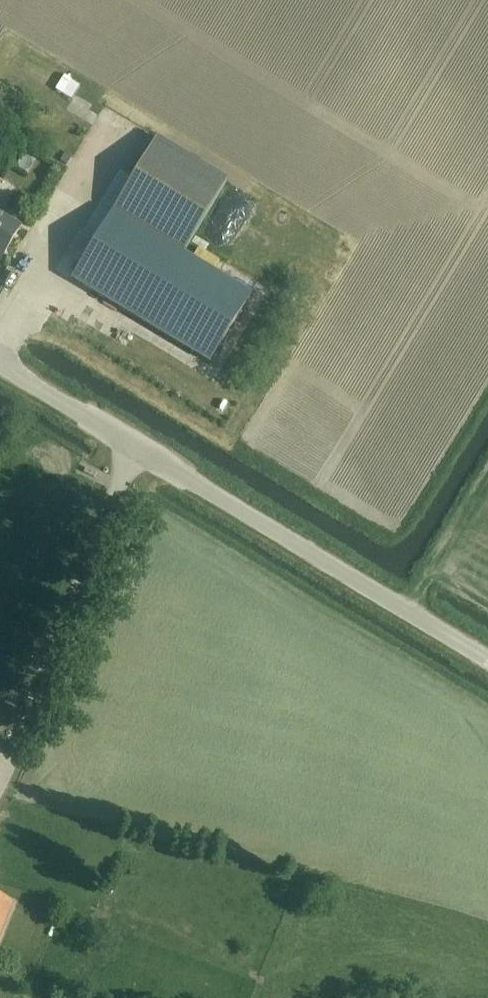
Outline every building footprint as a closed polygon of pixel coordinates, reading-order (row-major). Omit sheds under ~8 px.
[(209,362),(220,345),(251,294),(182,253),(228,178),(159,137),(72,280),(209,362)] [(20,227),(0,215),(0,260),(1,258),(2,258),(20,227)] [(13,903),(0,898),(0,934),(13,903)]
